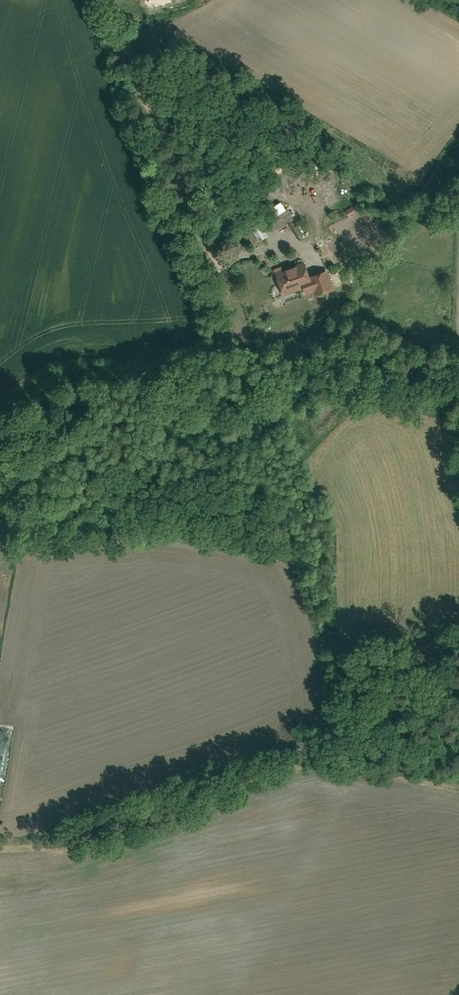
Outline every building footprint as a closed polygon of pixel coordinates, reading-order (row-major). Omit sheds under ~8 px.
[(318,189),(324,185),(318,176),(312,180),(318,189)] [(275,229),(293,217),(281,199),(263,211),(275,229)] [(349,216),(356,211),(352,205),(344,210),(349,216)] [(303,261),(272,270),(279,295),(301,288),(303,294),(314,291),(314,294),(333,288),(327,268),(307,274),(303,261)] [(6,870),(8,858),(0,857),(0,870),(6,870)]
